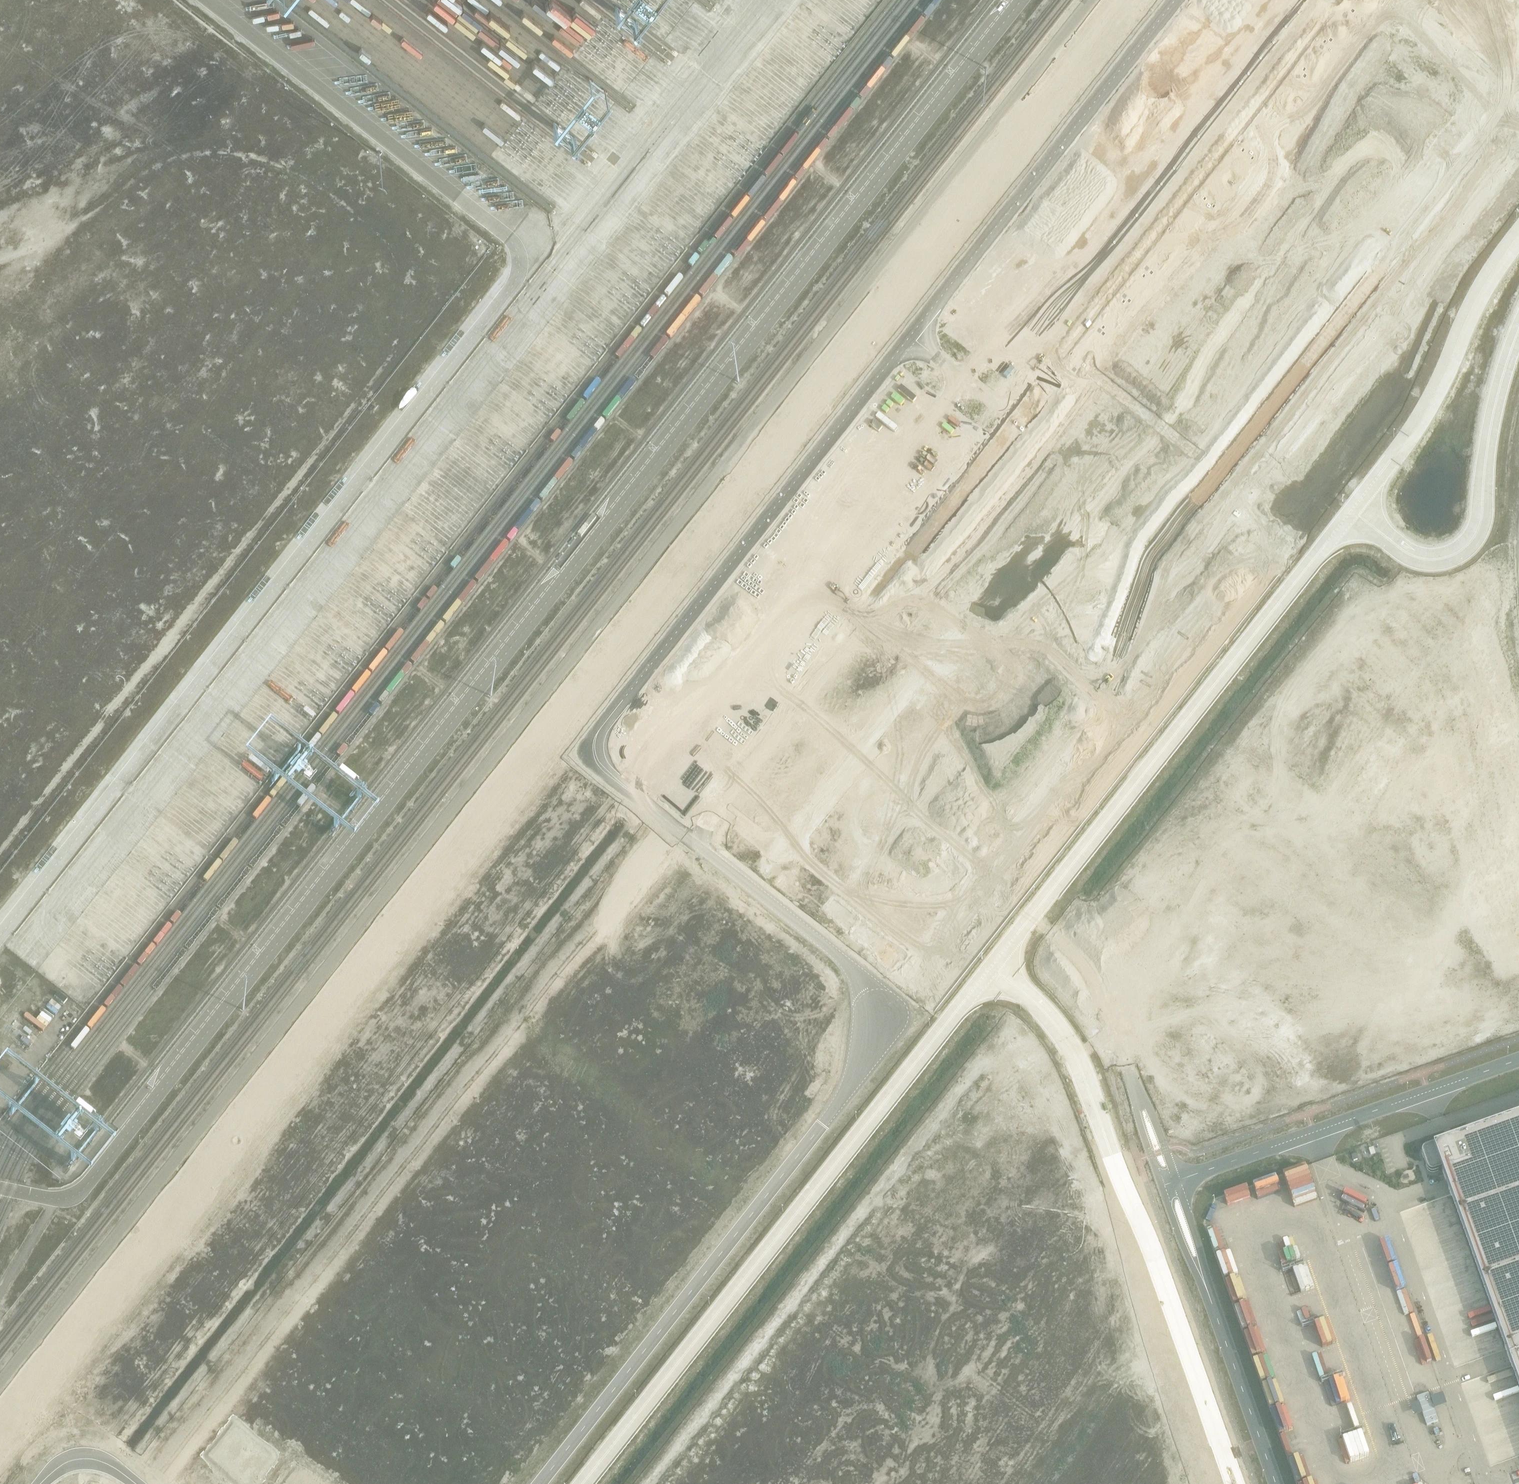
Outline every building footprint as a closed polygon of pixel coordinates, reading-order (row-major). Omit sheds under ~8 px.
[(512,56),(518,66),(515,70),(537,90),(543,86),(553,75),(551,74),(543,60),(554,54),(538,40),(546,54),(535,60),(528,55),(528,54),(523,50),(526,46),(516,38),(523,30),(489,0),(478,0),(480,2),(476,7),(468,0),(466,0),(461,6),(466,15),(478,26),(470,36),(489,53),(502,46),(494,54),(503,62),(512,56)] [(562,39),(575,38),(564,12),(571,1),(570,0),(567,0),(568,3),(559,8),(564,0),(503,0),(562,39)] [(1369,14),(1308,92),(1339,117),(1401,38),(1369,14)] [(446,27),(467,38),(472,30),(451,18),(446,27)] [(1128,386),(1249,481),(1369,328),(1412,273),(1518,137),(1518,109),(1412,25),(1292,177),(1286,173),(1242,229),(1248,234),(1202,292),(1159,346),(1128,386)] [(1169,269),(1107,347),(1139,372),(1200,294),(1169,269)] [(1023,686),(1017,695),(1022,698),(1028,690),(1023,686)] [(1422,1153),(1422,1154),(1422,1155),(1427,1169),(1428,1170),(1429,1171),(1430,1172),(1431,1172),(1432,1172),(1433,1172),(1434,1172),(1442,1169),(1518,1387),(1518,1115),(1478,1130),(1477,1129),(1426,1148),(1425,1148),(1424,1149),(1423,1149),(1423,1150),(1422,1151),(1422,1152),(1422,1153)] [(1282,1180),(1259,1188),(1262,1197),(1285,1189),(1282,1180)] [(1298,1237),(1275,1242),(1277,1254),(1300,1249),(1298,1237)] [(1428,1393),(1417,1397),(1427,1425),(1438,1421),(1428,1393)]
